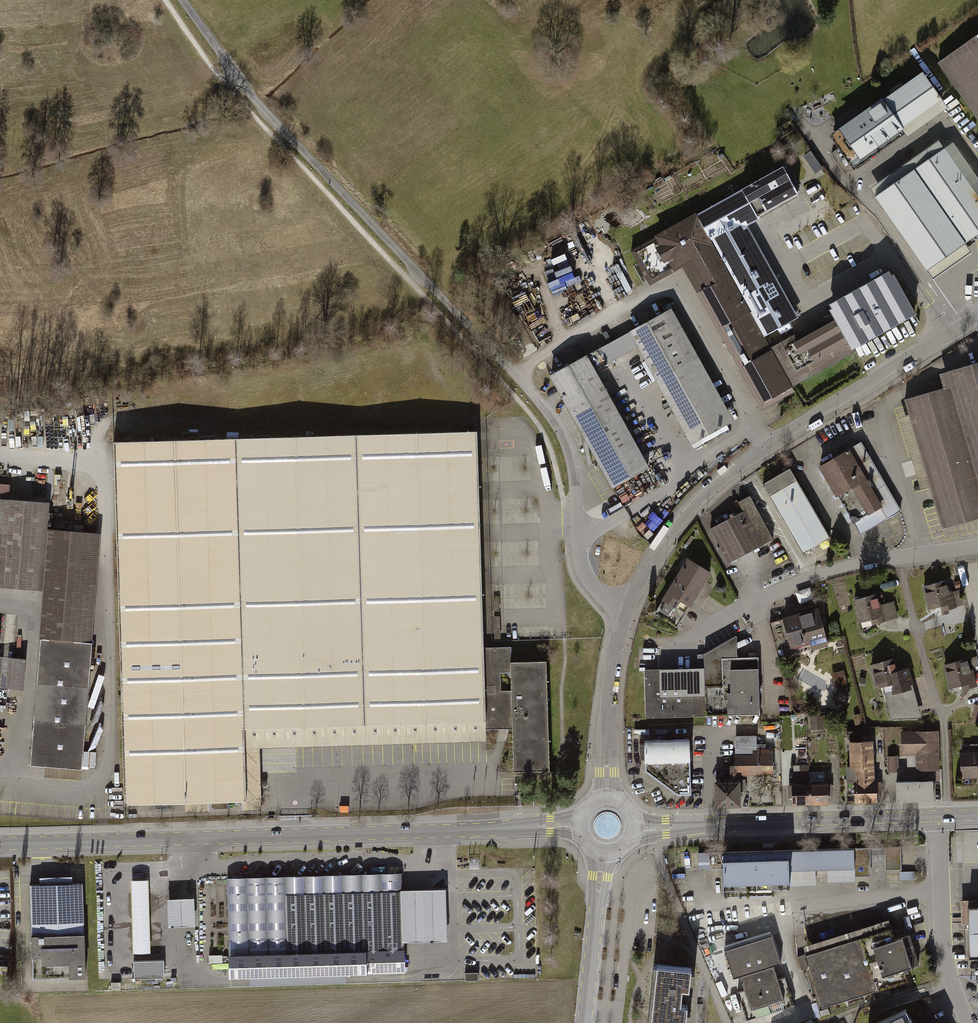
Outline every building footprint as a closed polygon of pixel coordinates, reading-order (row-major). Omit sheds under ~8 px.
[(937,64),(977,122),(977,35),(937,64)] [(859,160),(945,103),(924,73),(839,129),(859,160)] [(939,140),(872,187),(876,193),(943,146),(939,140)] [(977,233),(977,179),(952,141),(874,194),(925,268),(977,233)] [(810,152),(803,158),(815,175),(823,169),(810,152)] [(729,273),(766,339),(800,320),(748,227),(802,199),(784,168),(631,252),(649,287),(685,269),(695,292),(729,273)] [(890,272),(827,307),(830,313),(852,352),(915,316),(890,272)] [(729,273),(695,292),(736,366),(770,347),(766,339),(729,273)] [(691,444),(733,421),(671,308),(629,331),(691,444)] [(758,404),(852,352),(830,313),(770,347),(736,366),(758,404)] [(651,466),(588,355),(547,379),(610,490),(651,466)] [(943,393),(952,390),(968,450),(977,482),(977,367),(938,377),(943,393)] [(943,393),(905,404),(909,419),(900,421),(913,465),(968,450),(952,390),(943,393)] [(260,750),(486,744),(485,732),(513,730),(517,775),(551,773),(550,662),(509,665),(510,649),(484,649),(483,640),(475,431),(114,442),(126,805),(184,803),(185,817),(261,814),(260,750)] [(861,445),(819,470),(860,538),(901,513),(861,445)] [(913,465),(918,492),(931,489),(946,528),(977,520),(977,482),(968,450),(913,465)] [(790,472),(763,487),(804,555),(831,540),(790,472)] [(742,514),(710,531),(727,565),(773,541),(750,498),(737,505),(742,514)] [(81,771),(98,535),(48,531),(50,504),(0,500),(0,588),(42,591),(29,767),(81,771)] [(712,575),(686,560),(660,605),(674,614),(679,605),(691,612),(712,575)] [(947,581),(921,588),(928,613),(964,604),(960,592),(951,594),(947,581)] [(877,596),(853,603),(860,626),(872,622),(873,628),(899,621),(894,603),(881,607),(877,596)] [(819,611),(781,621),(792,651),(809,646),(812,654),(829,649),(819,611)] [(759,717),(759,661),(737,661),(737,638),(703,658),(704,671),(705,719),(759,717)] [(23,689),(28,657),(12,655),(7,687),(23,689)] [(886,698),(913,691),(908,672),(898,674),(894,661),(868,668),(876,694),(884,692),(886,698)] [(943,669),(950,698),(977,691),(977,687),(972,662),(943,669)] [(830,687),(848,681),(844,669),(826,675),(830,687)] [(705,719),(704,671),(644,674),(646,721),(705,719)] [(832,687),(836,704),(851,701),(847,684),(832,687)] [(913,691),(886,698),(893,724),(923,721),(913,691)] [(824,714),(811,714),(812,729),(825,728),(824,714)] [(941,734),(903,734),(903,757),(916,757),(918,774),(941,774),(941,734)] [(691,736),(643,737),(643,769),(676,792),(691,792),(691,736)] [(768,739),(757,739),(757,745),(753,745),(753,748),(735,748),(736,759),(774,759),(773,743),(768,743),(768,739)] [(848,745),(849,767),(875,766),(874,744),(848,745)] [(83,764),(95,765),(97,751),(85,750),(83,764)] [(960,754),(961,781),(977,780),(977,754),(960,754)] [(887,756),(889,770),(899,769),(898,756),(887,756)] [(774,759),(736,759),(736,773),(774,772),(774,759)] [(866,792),(876,785),(875,766),(849,767),(849,773),(856,773),(855,785),(866,792)] [(825,781),(825,771),(811,770),(810,780),(825,781)] [(741,778),(714,778),(715,806),(741,806),(741,778)] [(932,782),(898,783),(898,800),(933,799),(932,782)] [(810,802),(809,783),(792,783),(793,802),(810,802)] [(826,783),(809,783),(810,802),(826,802),(826,783)] [(855,785),(855,807),(876,806),(876,785),(866,792),(855,785)] [(789,869),(814,868),(828,868),(854,868),(854,876),(869,876),(869,862),(869,848),(698,853),(698,870),(722,869),(723,896),(773,894),(773,887),(789,886),(789,885),(789,869)] [(886,862),(886,848),(869,848),(869,862),(886,862)] [(901,848),(886,848),(886,862),(886,870),(901,870),(901,848)] [(789,869),(789,885),(815,885),(814,868),(789,869)] [(854,868),(828,868),(828,881),(854,881),(854,876),(854,868)] [(344,971),(403,970),(402,940),(399,887),(399,871),(349,872),(243,875),(224,876),(226,975),(247,974),(248,983),(344,980),(344,971)] [(132,952),(151,952),(149,878),(130,879),(132,952)] [(86,980),(82,886),(28,888),(32,982),(86,980)] [(435,887),(399,887),(402,940),(446,939),(444,886),(435,887)] [(195,897),(167,898),(168,926),(195,925),(195,897)] [(966,901),(969,957),(977,957),(977,901),(966,901)] [(818,1009),(904,982),(901,971),(917,966),(907,932),(891,937),(888,929),(801,956),(818,1009)] [(745,1019),(793,1005),(785,978),(778,980),(773,966),(780,964),(771,935),(723,950),(732,979),(739,977),(743,989),(736,991),(745,1019)] [(164,978),(164,959),(134,960),(134,978),(164,978)] [(655,969),(649,1022),(686,1022),(687,1008),(679,1007),(681,992),(687,992),(689,972),(655,969)] [(873,1022),(912,1022),(906,1008),(873,1022)]
